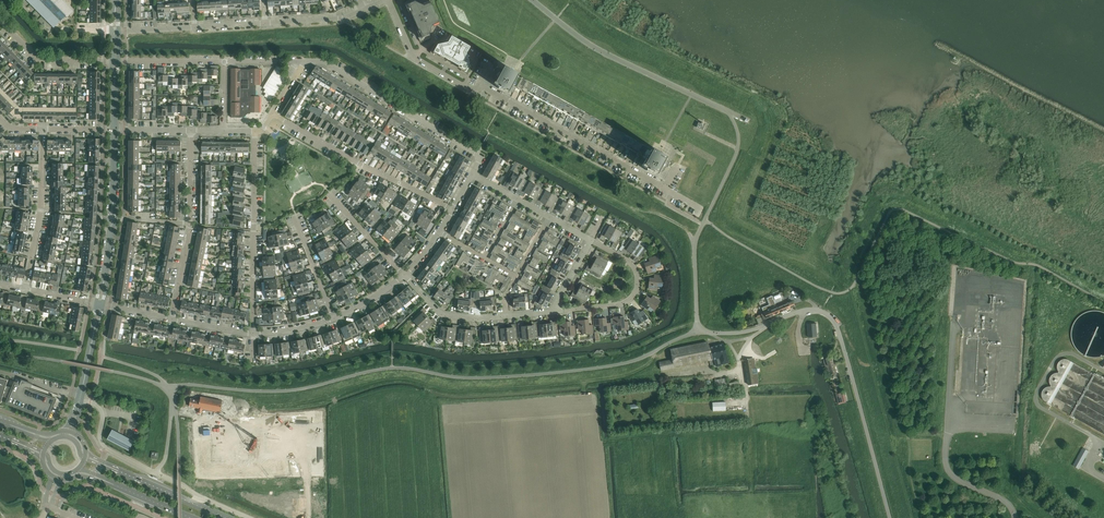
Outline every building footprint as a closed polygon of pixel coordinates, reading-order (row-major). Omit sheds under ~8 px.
[(53,27),(53,28),(60,21),(61,22),(63,19),(62,19),(65,16),(66,18),(73,11),(72,12),(61,0),(26,0),(53,27)] [(415,2),(414,0),(411,0),(404,3),(404,4),(406,10),(409,8),(421,35),(418,36),(420,42),(422,42),(431,38),(430,35),(433,25),(440,22),(431,3),(424,6),(415,2)] [(448,43),(438,45),(435,43),(430,52),(430,53),(436,56),(437,53),(463,68),(461,71),(466,74),(468,74),(473,65),(470,63),(467,53),(470,47),(452,36),(448,43)] [(8,48),(1,54),(4,57),(2,59),(3,61),(12,52),(8,48)] [(12,52),(3,61),(5,62),(7,60),(10,63),(16,57),(12,52)] [(16,57),(10,63),(12,66),(10,68),(12,69),(20,61),(16,57)] [(20,61),(12,69),(13,70),(15,68),(18,71),(24,65),(20,61)] [(24,65),(18,71),(21,74),(19,76),(20,77),(28,69),(24,65)] [(207,69),(207,79),(212,79),(212,76),(217,76),(218,66),(211,66),(211,69),(207,69)] [(277,66),(263,88),(265,89),(264,92),(266,94),(264,96),(271,101),(287,76),(282,73),(284,70),(277,66)] [(310,75),(309,78),(313,80),(314,78),(316,78),(321,70),(316,67),(310,75)] [(498,77),(496,81),(494,84),(509,93),(510,91),(513,93),(517,87),(522,77),(519,76),(518,74),(513,71),(513,70),(512,70),(511,70),(510,70),(505,67),(503,67),(502,69),(501,69),(500,69),(499,69),(498,69),(498,70),(497,70),(497,71),(496,71),(496,72),(496,73),(496,74),(496,75),(497,76),(498,77)] [(163,85),(168,85),(168,75),(165,75),(165,68),(158,68),(158,82),(163,82),(163,85)] [(28,69),(20,77),(21,79),(23,77),(26,80),(33,74),(28,69)] [(198,72),(198,82),(202,82),(203,79),(207,79),(207,69),(201,69),(201,72),(198,72)] [(244,118),(248,114),(248,113),(260,113),(260,97),(256,97),(256,85),(260,85),(260,69),(250,69),(250,70),(241,70),(241,69),(231,69),(231,115),(231,118),(244,118)] [(321,70),(316,78),(321,82),(327,72),(324,70),(323,71),(321,70)] [(188,76),(188,85),(193,86),(193,82),(198,82),(198,72),(191,72),(191,76),(188,76)] [(327,72),(321,82),(326,85),(331,76),(329,75),(329,74),(327,72)] [(168,75),(168,85),(173,85),(173,89),(178,89),(178,79),(175,79),(175,75),(168,75)] [(181,79),(178,79),(178,89),(183,89),(188,89),(188,85),(188,76),(181,75),(181,79)] [(331,76),(326,85),(331,88),(336,79),(331,76)] [(517,87),(522,90),(528,81),(527,80),(526,79),(524,78),(523,78),(522,77),(517,87)] [(336,79),(331,88),(336,91),(341,82),(336,79)] [(528,81),(522,90),(528,93),(533,84),(532,83),(532,82),(530,81),(529,81),(528,81)] [(341,82),(336,91),(341,94),(346,85),(341,82)] [(296,86),(295,88),(306,94),(309,89),(299,83),(297,87),(296,86)] [(533,84),(528,93),(534,96),(539,87),(538,86),(537,86),(535,85),(534,84),(533,84)] [(346,85),(341,94),(346,97),(351,88),(346,85)] [(204,91),(204,96),(210,96),(211,93),(214,93),(214,86),(201,86),(201,89),(201,91),(204,91)] [(539,87),(534,96),(540,99),(545,90),(544,90),(543,89),(541,88),(540,87),(539,87)] [(295,91),(293,94),(302,99),(306,94),(295,88),(294,90),(295,91)] [(346,97),(351,100),(356,91),(351,88),(346,97)] [(545,90),(540,99),(545,102),(550,93),(549,92),(547,91),(546,91),(545,90)] [(356,91),(351,100),(356,103),(361,94),(356,91)] [(0,97),(0,105),(11,95),(9,93),(7,95),(4,93),(0,97)] [(550,93),(545,102),(551,106),(556,96),(555,96),(554,95),(553,94),(551,94),(550,93)] [(290,96),(289,98),(299,105),(302,99),(293,94),(291,97),(290,96)] [(361,94),(356,103),(361,106),(366,97),(361,94)] [(11,95),(0,105),(4,109),(13,101),(10,98),(12,96),(11,95)] [(210,96),(204,96),(204,101),(200,101),(200,103),(200,106),(214,106),(214,100),(210,99),(210,96)] [(556,96),(551,106),(557,109),(562,100),(561,99),(560,98),(558,97),(557,97),(556,96)] [(366,97),(361,106),(366,109),(371,101),(366,97)] [(289,101),(287,104),(296,110),(299,105),(289,98),(288,100),(289,101)] [(562,100),(557,109),(563,112),(568,103),(567,102),(566,101),(564,100),(563,100),(562,100)] [(13,101),(4,109),(9,113),(17,105),(19,103),(18,102),(16,104),(13,101)] [(371,101),(366,109),(371,112),(376,104),(371,101)] [(168,106),(168,116),(174,116),(174,113),(178,113),(178,103),(173,103),(173,106),(168,106)] [(178,103),(178,113),(181,113),(181,116),(187,116),(187,106),(183,106),(183,103),(178,103)] [(568,103),(563,112),(568,115),(573,106),(572,105),(570,104),(569,103),(568,103)] [(284,106),(283,108),(293,115),(296,110),(287,104),(285,107),(284,106)] [(376,104),(371,112),(376,115),(382,106),(379,104),(379,105),(376,104)] [(17,105),(9,113),(13,117),(14,117),(16,118),(16,119),(22,119),(22,108),(19,108),(17,105)] [(164,116),(168,116),(168,106),(163,106),(163,109),(158,109),(158,119),(164,119),(164,116)] [(197,106),(187,106),(187,116),(191,116),(191,120),(197,120),(197,110),(197,106)] [(304,117),(310,121),(317,109),(314,107),(314,108),(311,106),(308,111),(305,115),(304,117)] [(382,106),(376,115),(381,119),(386,110),(384,108),(385,108),(382,106)] [(573,106),(568,115),(574,118),(579,109),(578,109),(577,108),(576,107),(574,106),(573,106)] [(293,115),(283,108),(282,110),(283,111),(281,114),(290,120),(293,115)] [(317,109),(310,121),(315,124),(322,113),(322,112),(323,110),(319,108),(318,109),(317,109)] [(579,109),(574,118),(580,122),(585,112),(584,112),(583,111),(581,110),(580,110),(579,109)] [(197,110),(197,120),(201,120),(200,123),(207,123),(207,113),(202,113),(202,110),(197,110)] [(386,110),(381,119),(386,122),(392,113),(386,110)] [(322,113),(315,124),(316,125),(316,126),(318,127),(319,127),(321,128),(329,115),(328,115),(329,113),(327,112),(326,111),(325,111),(324,112),(323,113),(322,113)] [(585,112),(580,122),(586,125),(591,116),(590,115),(589,114),(587,113),(586,113),(585,112)] [(207,113),(207,123),(210,123),(210,126),(217,126),(217,116),(212,116),(212,113),(207,113)] [(388,123),(393,126),(399,117),(394,114),(388,123)] [(329,115),(321,128),(326,131),(334,120),(331,118),(331,117),(329,115)] [(591,116),(586,125),(591,128),(596,119),(596,118),(595,117),(593,116),(591,116)] [(399,117),(393,126),(398,129),(404,120),(401,118),(401,119),(399,117)] [(596,119),(591,128),(597,131),(602,122),(601,121),(600,121),(598,120),(597,119),(596,119)] [(334,120),(326,131),(332,135),(340,122),(337,120),(336,121),(334,120)] [(404,120),(398,129),(397,131),(402,135),(409,123),(407,122),(407,121),(404,120)] [(699,121),(696,127),(703,130),(706,124),(699,121)] [(340,122),(332,135),(338,138),(345,126),(342,125),(343,124),(340,122)] [(602,122),(597,131),(603,134),(608,125),(607,125),(606,124),(604,123),(603,122),(602,122)] [(409,123),(402,135),(407,138),(408,135),(414,127),(409,123)] [(608,125),(603,134),(609,138),(614,128),(613,128),(612,127),(610,126),(609,126),(608,125)] [(345,126),(338,138),(343,141),(351,129),(348,127),(347,128),(345,126)] [(414,127),(408,135),(414,138),(419,130),(414,127)] [(614,128),(609,138),(614,141),(619,132),(619,131),(618,130),(616,129),(614,129),(614,128)] [(351,129),(343,141),(349,145),(356,133),(353,132),(354,131),(351,129)] [(419,130),(414,138),(419,142),(424,133),(419,130)] [(619,132),(614,141),(620,144),(625,135),(624,134),(623,133),(622,132),(620,132),(619,132)] [(356,133),(349,145),(354,148),(362,136),(359,134),(359,135),(356,133)] [(424,133),(419,142),(424,145),(429,136),(424,133)] [(625,135),(620,144),(626,147),(631,138),(630,137),(629,136),(627,135),(626,135),(625,135)] [(362,136),(354,148),(360,152),(367,140),(364,139),(365,138),(362,136)] [(429,136),(424,145),(429,148),(434,139),(429,136)] [(367,140),(360,152),(366,155),(375,140),(369,137),(367,140)] [(631,138),(626,147),(631,150),(637,141),(636,141),(635,140),(633,139),(632,138),(631,138)] [(434,139),(429,148),(434,151),(439,142),(434,139)] [(5,140),(0,151),(9,151),(9,140),(5,140)] [(378,140),(370,153),(375,156),(381,147),(383,143),(378,140)] [(65,141),(65,151),(71,151),(71,153),(74,153),(74,146),(71,146),(71,141),(65,141)] [(637,141),(631,150),(637,153),(642,144),(641,144),(641,143),(639,142),(637,141)] [(439,142),(434,151),(439,154),(444,145),(439,142)] [(637,153),(643,156),(643,157),(648,147),(647,147),(646,146),(644,145),(643,145),(642,144),(637,153)] [(444,145),(439,154),(444,157),(449,148),(444,145)] [(381,147),(375,156),(377,157),(377,158),(380,160),(386,150),(381,147)] [(387,147),(386,150),(380,160),(383,161),(385,162),(392,150),(387,147)] [(643,157),(643,156),(639,163),(642,165),(642,166),(657,175),(661,167),(662,168),(663,168),(664,168),(665,167),(666,167),(666,166),(667,166),(667,165),(667,164),(667,163),(667,162),(667,161),(666,161),(666,160),(665,160),(667,158),(666,156),(661,153),(661,152),(660,152),(659,152),(658,152),(654,150),(652,149),(651,149),(648,147),(643,157)] [(392,150),(385,162),(390,165),(396,156),(397,154),(392,150)] [(458,161),(467,166),(470,161),(458,154),(455,160),(458,161)] [(494,155),(491,160),(500,165),(503,160),(494,155)] [(396,156),(390,165),(395,168),(401,159),(396,156)] [(402,157),(401,159),(395,168),(400,171),(407,160),(402,157)] [(407,160),(400,171),(405,174),(412,163),(407,160)] [(489,162),(487,165),(497,170),(500,165),(491,160),(490,162),(489,162)] [(458,161),(455,166),(465,172),(466,169),(465,168),(467,166),(458,161)] [(17,173),(21,173),(31,173),(31,167),(28,167),(28,163),(17,163),(17,173)] [(412,163),(405,174),(410,177),(416,169),(417,166),(412,163)] [(487,168),(485,170),(494,175),(497,170),(487,165),(486,168),(487,168)] [(455,166),(452,171),(461,176),(462,174),(463,175),(465,172),(455,166)] [(233,176),(235,177),(245,179),(246,175),(244,175),(245,169),(235,167),(233,176)] [(416,169),(410,177),(415,181),(421,172),(416,169)] [(449,169),(446,175),(449,176),(458,181),(461,176),(452,171),(449,169)] [(494,175),(485,170),(482,176),(491,181),(494,175)] [(421,172),(415,181),(420,184),(426,175),(421,172)] [(510,184),(514,187),(519,177),(511,172),(503,186),(507,188),(510,184)] [(426,175),(420,184),(426,187),(431,178),(426,175)] [(449,176),(446,182),(455,187),(458,181),(449,176)] [(233,186),(235,186),(245,188),(246,185),(244,185),(245,179),(235,177),(233,186)] [(519,177),(514,187),(518,189),(516,193),(519,195),(527,181),(519,177)] [(18,185),(18,188),(26,188),(26,185),(31,185),(31,179),(20,179),(17,179),(17,184),(17,185),(18,185)] [(353,181),(351,185),(358,190),(364,182),(359,179),(356,183),(353,181)] [(527,181),(519,195),(523,197),(526,193),(530,196),(535,185),(527,181)] [(364,182),(358,190),(366,196),(369,192),(366,190),(369,186),(364,182)] [(446,182),(443,187),(452,192),(455,187),(446,182)] [(380,183),(376,188),(385,193),(388,188),(380,183)] [(358,190),(351,185),(348,189),(350,191),(347,195),(352,198),(358,190)] [(535,185),(530,196),(534,198),(532,202),(535,204),(543,190),(535,185)] [(233,196),(235,196),(245,198),(246,195),(244,194),(245,189),(245,188),(235,186),(233,196)] [(443,187),(441,192),(449,197),(452,192),(443,187)] [(476,187),(473,193),(482,198),(485,192),(476,187)] [(376,188),(373,194),(378,196),(376,200),(378,201),(380,202),(382,199),(385,193),(376,188)] [(388,188),(385,193),(394,199),(397,193),(388,188)] [(358,190),(352,198),(357,202),(360,198),(363,200),(366,196),(358,190)] [(543,190),(535,204),(539,206),(542,202),(546,204),(551,194),(543,190)] [(449,197),(441,192),(438,197),(446,202),(449,197)] [(385,193),(382,199),(390,204),(394,199),(385,193)] [(471,195),(469,198),(479,203),(482,198),(473,193),(472,195),(471,195)] [(551,194),(546,204),(550,207),(548,211),(551,213),(559,199),(551,194)] [(400,195),(397,201),(406,206),(409,200),(400,195)] [(233,205),(235,206),(245,208),(246,205),(244,204),(245,198),(235,196),(233,205)] [(468,201),(467,203),(476,208),(479,203),(469,198),(468,200),(468,201)] [(559,199),(551,213),(555,215),(558,211),(562,213),(567,203),(559,199)] [(409,200),(406,206),(414,211),(417,206),(409,200)] [(406,206),(397,201),(394,206),(402,211),(406,206)] [(493,203),(491,207),(504,214),(506,210),(505,209),(507,205),(501,202),(499,206),(493,203)] [(467,203),(464,208),(473,213),(476,208),(467,203)] [(567,203),(562,213),(566,216),(564,220),(568,222),(575,208),(567,203)] [(366,204),(362,208),(369,215),(373,210),(366,204)] [(129,206),(128,206),(128,212),(132,212),(132,216),(136,216),(136,212),(139,212),(139,206),(129,206)] [(233,215),(235,216),(235,215),(245,217),(245,214),(243,214),(245,208),(235,206),(233,215)] [(406,206),(402,211),(411,216),(414,211),(406,206)] [(417,212),(421,215),(426,218),(431,210),(426,206),(423,211),(419,208),(417,212)] [(96,207),(86,207),(86,213),(90,213),(90,216),(96,216),(96,207)] [(504,214),(491,207),(489,210),(495,213),(492,218),(498,221),(501,217),(502,218),(504,214)] [(369,215),(362,208),(358,213),(365,220),(369,215)] [(464,208),(461,213),(470,218),(473,213),(464,208)] [(575,208),(568,222),(571,224),(574,220),(578,222),(583,212),(575,208)] [(373,210),(369,215),(377,222),(381,217),(373,210)] [(431,210),(426,218),(432,221),(437,213),(431,210)] [(513,214),(511,218),(524,225),(526,221),(520,218),(523,214),(517,210),(514,214),(513,214)] [(17,216),(17,217),(27,219),(28,213),(17,211),(16,215),(17,216)] [(583,212),(578,222),(582,225),(580,229),(584,231),(592,217),(583,212)] [(322,213),(318,215),(323,223),(331,218),(328,213),(324,215),(322,213)] [(461,213),(458,219),(467,224),(470,218),(461,213)] [(54,214),(53,220),(64,222),(65,218),(64,217),(64,216),(54,214)] [(229,224),(228,226),(237,228),(237,227),(244,229),(245,224),(243,223),(245,218),(245,217),(235,215),(235,216),(233,224),(229,224)] [(314,218),(310,221),(312,223),(311,223),(315,229),(323,223),(318,215),(314,218)] [(369,215),(365,220),(373,226),(377,222),(369,215)] [(426,218),(421,215),(416,224),(421,227),(426,218)] [(89,218),(85,217),(85,224),(95,225),(96,217),(96,216),(90,216),(89,218)] [(331,218),(323,223),(328,231),(332,229),(331,226),(335,223),(331,218)] [(426,218),(421,227),(426,230),(432,221),(426,218)] [(484,219),(482,223),(495,230),(497,226),(496,225),(498,221),(492,218),(490,222),(484,219)] [(510,223),(508,226),(514,230),(516,225),(522,228),(524,225),(511,218),(509,222),(510,223)] [(384,219),(380,224),(387,231),(394,223),(391,219),(388,223),(384,219)] [(458,219),(456,224),(465,229),(467,224),(458,219)] [(526,221),(524,225),(537,232),(539,228),(538,227),(540,223),(534,220),(531,224),(526,221)] [(15,228),(14,229),(21,230),(21,231),(24,231),(25,225),(15,223),(14,227),(15,228)] [(323,223),(315,229),(310,231),(312,234),(316,231),(318,234),(322,231),(324,234),(328,231),(323,223)] [(394,223),(387,231),(395,237),(399,233),(395,229),(398,226),(394,223)] [(495,230),(482,223),(480,226),(486,229),(483,234),(489,237),(492,233),(493,234),(495,230)] [(346,224),(341,228),(347,236),(352,232),(346,224)] [(387,231),(380,224),(376,229),(383,235),(387,231)] [(456,224),(453,229),(462,234),(465,229),(456,224)] [(524,225),(522,228),(527,232),(525,236),(531,239),(533,236),(534,236),(537,232),(524,225)] [(606,237),(610,240),(615,229),(607,225),(599,239),(603,241),(606,237)] [(504,230),(502,234),(515,241),(517,237),(511,234),(514,230),(508,226),(506,230),(504,230)] [(199,228),(198,234),(208,236),(211,236),(212,230),(209,230),(199,228)] [(347,236),(341,228),(336,232),(342,240),(347,236)] [(546,232),(544,236),(558,244),(560,240),(553,236),(555,232),(549,228),(547,232),(546,232)] [(11,238),(14,239),(25,241),(26,235),(21,234),(21,231),(21,230),(14,229),(14,232),(13,232),(12,233),(11,238)] [(462,234),(453,229),(450,234),(459,239),(462,234)] [(615,229),(610,240),(614,242),(612,246),(616,248),(624,234),(615,229)] [(281,230),(276,231),(278,241),(288,239),(287,233),(282,234),(281,230)] [(51,231),(50,237),(57,239),(60,239),(60,238),(61,237),(62,233),(51,231)] [(267,236),(268,242),(278,241),(276,231),(271,232),(272,235),(267,236)] [(387,231),(383,235),(391,242),(395,237),(387,231)] [(169,232),(168,237),(177,239),(178,240),(179,234),(169,232)] [(352,232),(347,236),(353,244),(358,240),(352,232)] [(198,234),(197,240),(198,240),(207,241),(210,242),(211,236),(208,236),(198,234)] [(474,234),(472,238),(486,246),(488,242),(487,241),(489,237),(483,234),(481,238),(474,234)] [(501,239),(499,242),(505,246),(507,241),(513,244),(515,241),(502,234),(500,238),(501,239)] [(407,235),(401,242),(405,247),(412,239),(407,235)] [(47,236),(46,242),(57,245),(58,241),(57,240),(57,239),(50,237),(47,236)] [(347,236),(342,240),(348,248),(353,244),(347,236)] [(517,237),(515,241),(528,248),(530,244),(529,243),(531,239),(525,236),(522,240),(517,237)] [(542,241),(540,245),(546,248),(549,244),(555,248),(558,244),(544,236),(541,240),(542,241)] [(11,238),(10,244),(14,245),(24,247),(25,241),(14,239),(11,238)] [(325,238),(320,241),(324,250),(330,247),(325,238)] [(486,246),(472,238),(470,242),(477,246),(474,250),(480,253),(483,249),(484,250),(486,246)] [(288,239),(278,241),(280,250),(280,252),(285,251),(285,249),(284,246),(289,245),(288,239)] [(412,239),(405,247),(410,251),(417,243),(412,239)] [(628,251),(632,254),(638,244),(631,239),(621,252),(625,255),(628,251)] [(446,240),(442,245),(450,251),(454,246),(446,240)] [(569,243),(566,249),(576,254),(579,249),(574,246),(576,243),(569,240),(568,243),(569,243)] [(278,241),(268,242),(269,249),(274,248),(275,251),(280,250),(278,241)] [(314,244),(319,253),(324,250),(320,241),(314,244)] [(515,241),(513,244),(518,248),(516,252),(522,255),(524,252),(525,252),(528,248),(515,241)] [(394,250),(399,254),(405,247),(401,242),(394,250)] [(495,246),(493,250),(506,257),(508,253),(502,250),(505,246),(499,242),(497,246),(495,246)] [(360,243),(355,247),(361,255),(366,251),(360,243)] [(8,244),(6,253),(11,254),(18,255),(19,252),(23,253),(24,247),(14,245),(10,244),(8,244)] [(638,244),(632,254),(635,256),(633,260),(637,263),(646,250),(638,244)] [(442,245),(439,250),(447,256),(450,251),(442,245)] [(537,248),(535,252),(548,259),(550,255),(544,252),(546,248),(540,245),(538,248),(537,248)] [(330,247),(324,250),(329,259),(334,256),(330,247)] [(361,255),(355,247),(350,251),(356,259),(361,255)] [(405,247),(399,254),(404,258),(410,251),(405,247)] [(562,253),(560,256),(567,259),(568,257),(573,259),(576,254),(566,249),(564,254),(562,253)] [(299,250),(293,252),(295,261),(301,260),(299,250)] [(324,250),(319,253),(323,262),(329,259),(324,250)] [(439,250),(435,255),(443,261),(447,256),(439,250)] [(506,257),(493,250),(491,254),(492,254),(490,258),(496,262),(498,257),(504,260),(506,257)] [(195,251),(194,257),(203,259),(205,253),(195,251)] [(366,251),(361,255),(367,263),(372,259),(366,251)] [(287,253),(289,263),(295,261),(293,252),(287,253)] [(463,261),(467,264),(471,258),(467,255),(468,254),(463,252),(456,265),(460,267),(463,261)] [(508,253),(506,257),(519,264),(521,260),(520,259),(522,255),(516,252),(513,256),(508,253)] [(533,257),(531,261),(537,264),(540,260),(546,264),(549,260),(548,259),(535,252),(532,256),(533,257)] [(596,260),(594,264),(604,269),(608,261),(594,253),(592,258),(596,260)] [(164,255),(163,261),(172,263),(173,263),(174,257),(164,255)] [(361,255),(356,259),(362,267),(367,263),(361,255)] [(435,255),(432,259),(440,266),(443,261),(435,255)] [(557,264),(559,265),(567,270),(570,265),(565,262),(567,259),(560,256),(559,259),(560,259),(557,264)] [(651,262),(644,264),(648,274),(655,271),(654,268),(661,266),(657,256),(650,258),(651,262)] [(194,257),(192,263),(193,263),(202,265),(205,265),(206,259),(203,259),(194,257)] [(506,257),(504,260),(509,264),(507,268),(513,272),(515,268),(516,268),(519,264),(506,257)] [(471,258),(467,264),(472,266),(469,272),(472,274),(479,261),(475,259),(475,260),(471,258)] [(432,259),(428,264),(436,270),(440,266),(432,259)] [(301,260),(295,261),(298,271),(304,269),(301,260)] [(336,260),(331,263),(335,271),(341,269),(336,260)] [(295,261),(289,263),(292,273),(298,271),(295,261)] [(472,274),(471,275),(476,277),(480,270),(483,273),(487,267),(483,264),(484,263),(479,261),(472,274)] [(528,264),(526,268),(540,276),(542,272),(535,268),(537,264),(531,261),(529,264),(528,264)] [(324,264),(322,266),(323,268),(326,267),(330,274),(335,271),(331,263),(325,265),(324,264)] [(374,264),(370,267),(376,274),(384,268),(380,263),(376,266),(374,264)] [(426,266),(424,268),(433,275),(436,270),(428,264),(427,266),(426,266)] [(604,269),(594,264),(592,268),(588,266),(585,270),(599,278),(604,269)] [(553,269),(551,272),(558,276),(559,273),(564,276),(567,270),(559,265),(556,271),(553,269)] [(80,266),(79,273),(89,275),(91,269),(80,266)] [(158,272),(161,272),(170,274),(171,268),(162,266),(159,266),(158,272)] [(19,267),(17,278),(23,279),(25,269),(19,267)] [(35,267),(32,281),(38,282),(40,272),(41,268),(35,267)] [(364,275),(368,280),(376,274),(370,267),(366,270),(368,272),(364,275)] [(487,267),(483,273),(488,275),(485,281),(488,283),(495,270),(491,268),(491,269),(487,267)] [(384,268),(376,274),(381,282),(385,279),(384,276),(388,273),(384,268)] [(423,272),(421,274),(429,280),(433,275),(424,268),(422,271),(423,272)] [(525,273),(522,277),(529,280),(531,276),(537,280),(540,276),(526,268),(523,272),(525,273)] [(341,269),(335,271),(340,280),(345,277),(341,269)] [(495,270),(488,283),(492,285),(495,279),(499,282),(503,275),(499,273),(500,272),(495,270)] [(335,271),(330,274),(334,282),(334,283),(340,280),(335,271)] [(552,277),(550,282),(558,286),(561,281),(556,278),(558,276),(551,272),(550,275),(552,277)] [(305,273),(299,275),(302,284),(308,283),(305,273)] [(51,274),(49,284),(55,285),(56,281),(60,281),(61,274),(58,274),(57,275),(51,274)] [(376,274),(368,280),(372,285),(376,282),(377,285),(381,282),(376,274)] [(429,280),(421,274),(417,279),(421,281),(419,284),(425,288),(428,283),(427,283),(429,280)] [(294,282),(290,283),(291,287),(296,286),(302,284),(299,275),(293,276),(294,282)] [(503,275),(499,282),(503,284),(499,290),(504,293),(512,279),(507,276),(507,278),(503,275)] [(649,278),(648,289),(655,290),(655,286),(662,287),(664,276),(655,275),(655,279),(649,278)] [(529,280),(522,277),(520,280),(519,280),(517,284),(531,292),(533,288),(526,284),(529,280)] [(170,280),(160,278),(158,284),(168,286),(170,280)] [(582,286),(579,290),(589,295),(594,287),(580,279),(578,284),(582,286)] [(308,283),(302,284),(304,294),(310,292),(309,287),(312,286),(311,282),(308,283)] [(346,282),(342,284),(346,293),(355,288),(352,283),(348,285),(346,282)] [(544,285),(542,288),(549,292),(550,289),(555,292),(558,286),(550,282),(547,287),(544,285)] [(87,286),(77,284),(76,290),(86,292),(87,286)] [(240,293),(244,293),(244,290),(244,287),(233,286),(232,286),(232,285),(229,284),(229,287),(232,287),(231,290),(229,291),(229,294),(232,295),(240,296),(240,293)] [(296,286),(291,287),(293,292),(297,291),(298,296),(304,294),(302,284),(296,286)] [(334,292),(337,297),(346,293),(342,284),(341,285),(337,287),(339,290),(334,292)] [(439,284),(434,291),(437,292),(433,297),(438,300),(444,293),(439,289),(441,287),(439,284)] [(406,290),(403,292),(410,300),(415,297),(416,297),(417,295),(417,294),(414,290),(413,291),(409,286),(405,288),(406,290)] [(355,288),(346,293),(350,301),(355,299),(353,296),(358,294),(355,288)] [(541,292),(538,297),(549,303),(552,297),(547,294),(549,292),(542,288),(541,291),(541,292)] [(444,293),(438,300),(443,304),(446,301),(448,303),(454,296),(446,290),(444,293)] [(589,295),(579,290),(577,294),(573,292),(571,296),(585,304),(589,295)] [(142,303),(145,304),(147,293),(141,292),(138,303),(142,304),(142,303)] [(399,294),(396,296),(404,306),(406,304),(410,300),(403,292),(400,295),(399,294)] [(346,293),(337,297),(340,303),(344,301),(346,304),(350,301),(346,293)] [(153,294),(150,306),(154,306),(156,306),(158,296),(153,294)] [(525,297),(519,298),(520,307),(526,307),(525,303),(529,302),(528,294),(524,294),(525,297)] [(5,297),(3,306),(7,306),(7,305),(13,306),(15,296),(8,295),(8,298),(5,297)] [(513,295),(509,296),(510,303),(513,303),(513,304),(514,308),(520,307),(519,298),(518,295),(513,296),(513,295)] [(15,296),(13,306),(18,307),(18,309),(21,309),(23,301),(20,300),(21,297),(15,296)] [(394,300),(390,302),(397,311),(402,307),(404,306),(396,296),(393,299),(394,300)] [(456,296),(455,304),(458,304),(457,310),(463,310),(465,299),(459,298),(459,297),(456,296)] [(764,313),(761,314),(764,319),(780,313),(777,308),(776,305),(776,304),(774,301),(772,296),(767,298),(770,305),(762,308),(764,313)] [(164,297),(162,308),(165,309),(165,308),(168,309),(170,298),(164,297)] [(183,312),(186,313),(188,302),(183,301),(183,298),(181,297),(180,300),(182,300),(180,311),(183,312)] [(491,298),(486,299),(487,311),(493,310),(492,305),(496,304),(495,297),(491,297),(491,298)] [(549,303),(538,297),(536,302),(535,301),(533,304),(536,306),(540,308),(541,305),(546,308),(549,303)] [(647,297),(641,305),(646,309),(652,313),(654,310),(660,301),(653,297),(651,300),(647,297)] [(307,301),(306,301),(308,308),(318,305),(316,299),(311,300),(311,298),(310,298),(306,299),(307,301)] [(465,299),(463,310),(469,311),(470,307),(475,308),(475,299),(474,299),(471,298),(470,299),(465,299)] [(476,299),(475,299),(475,308),(480,308),(481,311),(487,311),(486,299),(480,299),(480,298),(476,299)] [(781,298),(774,301),(776,304),(776,305),(777,308),(780,313),(790,308),(795,306),(793,301),(788,303),(784,305),(783,302),(781,298)] [(23,301),(21,309),(25,310),(25,309),(31,310),(32,300),(26,299),(26,301),(23,301)] [(32,300),(31,310),(36,311),(36,312),(39,313),(41,304),(38,304),(39,301),(32,300)] [(50,303),(49,313),(54,314),(54,316),(57,317),(60,302),(57,301),(56,303),(54,302),(53,304),(50,303)] [(297,304),(298,310),(308,308),(306,301),(297,304)] [(41,304),(39,313),(43,314),(43,312),(49,313),(50,303),(44,302),(44,305),(41,304)] [(188,302),(186,313),(190,314),(190,313),(192,313),(194,303),(188,302)] [(386,303),(383,306),(390,316),(392,315),(397,311),(390,302),(387,305),(386,303)] [(200,304),(198,315),(201,316),(201,315),(204,316),(206,305),(200,304)] [(318,305),(308,308),(310,314),(319,311),(318,305)] [(72,306),(71,312),(81,314),(83,308),(72,306)] [(212,306),(209,317),(213,318),(213,317),(215,318),(217,307),(212,306)] [(380,309),(377,311),(384,323),(389,320),(388,317),(390,316),(383,306),(379,308),(380,309)] [(221,318),(225,319),(225,318),(227,319),(229,308),(223,307),(223,308),(221,318)] [(308,308),(298,310),(300,316),(310,314),(308,308)] [(412,319),(418,326),(427,318),(423,314),(427,311),(423,308),(412,319)] [(235,309),(233,321),(236,321),(239,321),(241,311),(235,309)] [(637,309),(628,314),(635,325),(638,324),(647,319),(643,312),(640,314),(637,309)] [(241,311),(239,321),(241,322),(245,323),(245,320),(250,321),(250,312),(241,311)] [(372,312),(369,314),(375,325),(377,324),(379,326),(384,323),(377,311),(373,313),(372,312)] [(284,313),(274,314),(274,323),(281,323),(281,319),(284,319),(284,313)] [(274,314),(264,315),(264,321),(269,321),(269,324),(274,323),(274,314)] [(366,318),(362,320),(367,329),(369,332),(374,329),(373,326),(375,325),(369,314),(365,316),(366,318)] [(614,325),(613,325),(613,330),(618,329),(618,331),(629,330),(628,323),(624,323),(624,316),(613,317),(614,325)] [(427,318),(418,326),(425,333),(436,322),(433,318),(430,321),(427,318)] [(606,318),(595,319),(596,326),(599,325),(600,332),(611,331),(610,325),(607,325),(606,318)] [(134,331),(141,332),(143,321),(139,320),(139,321),(136,321),(134,331)] [(358,320),(354,322),(360,333),(362,332),(367,329),(362,320),(359,321),(358,320)] [(550,325),(546,325),(547,337),(556,336),(555,320),(550,320),(550,325)] [(583,334),(591,333),(593,333),(592,326),(589,327),(588,320),(578,321),(578,329),(582,328),(583,334)] [(143,321),(141,332),(147,333),(146,334),(150,334),(152,327),(149,326),(149,323),(147,323),(147,322),(143,321)] [(541,321),(536,322),(538,338),(547,337),(546,325),(541,326),(541,321)] [(351,325),(347,327),(353,339),(361,336),(360,333),(354,322),(351,324),(351,325)] [(532,327),(528,327),(529,339),(538,338),(536,322),(532,322),(532,327)] [(564,329),(565,336),(575,335),(575,327),(571,327),(570,322),(560,323),(561,329),(564,329)] [(437,339),(446,340),(448,329),(443,328),(444,324),(439,323),(437,339)] [(529,339),(528,327),(523,328),(523,323),(518,324),(520,340),(529,339)] [(79,326),(69,324),(68,330),(78,332),(79,326)] [(152,327),(150,334),(153,335),(153,338),(158,339),(159,336),(162,325),(158,324),(158,325),(155,324),(155,327),(152,327)] [(511,329),(507,329),(508,341),(518,340),(516,324),(511,324),(511,329)] [(808,324),(809,338),(818,337),(817,324),(808,324)] [(162,325),(159,336),(160,336),(159,339),(160,339),(164,340),(165,340),(165,338),(169,338),(170,330),(167,330),(168,327),(165,326),(162,325)] [(448,329),(446,340),(455,341),(457,325),(453,325),(452,329),(448,329)] [(457,325),(455,341),(464,342),(466,331),(461,330),(462,326),(457,325)] [(502,325),(497,326),(499,342),(508,341),(507,329),(502,330),(502,325)] [(493,331),(489,331),(490,343),(499,342),(497,326),(493,326),(493,331)] [(353,339),(347,327),(344,328),(343,327),(339,329),(342,334),(341,334),(345,343),(353,339)] [(466,331),(464,342),(474,344),(476,328),(471,327),(470,332),(466,331)] [(490,343),(489,331),(484,332),(484,327),(479,328),(480,339),(481,343),(481,344),(490,343)] [(170,330),(169,338),(172,339),(178,340),(180,329),(177,328),(176,328),(174,328),(173,331),(170,330)] [(180,329),(178,340),(184,341),(187,342),(189,334),(186,333),(186,330),(184,330),(184,329),(180,329)] [(334,332),(330,333),(333,344),(342,341),(340,335),(339,335),(337,329),(333,331),(334,332)] [(110,332),(109,332),(108,338),(118,340),(119,334),(110,332)] [(189,334),(187,342),(191,343),(191,342),(197,343),(199,332),(195,332),(192,332),(192,335),(189,334)] [(199,332),(197,343),(203,345),(206,346),(208,338),(205,337),(205,334),(203,334),(203,333),(199,332)] [(326,333),(322,335),(324,341),(326,340),(328,346),(333,344),(330,333),(326,335),(326,333)] [(208,338),(206,346),(210,346),(215,347),(218,336),(214,335),(214,336),(211,335),(211,338),(208,338)] [(318,337),(314,338),(317,349),(323,347),(325,346),(324,341),(322,335),(318,336),(318,337)] [(218,336),(215,347),(221,348),(221,349),(225,349),(226,341),(223,341),(224,338),(221,337),(218,336)] [(310,338),(306,339),(307,345),(309,351),(317,349),(314,338),(310,339),(310,338)] [(226,341),(225,349),(228,350),(234,351),(236,340),(233,339),(232,340),(230,339),(229,342),(226,341)] [(302,341),(298,342),(300,352),(306,351),(309,351),(307,345),(306,339),(302,340),(302,341)] [(236,340),(234,351),(240,352),(244,353),(245,345),(242,344),(243,342),(240,341),(240,340),(236,340)] [(294,341),(290,342),(291,348),(292,358),(293,358),(295,357),(296,356),(295,353),(300,352),(298,342),(294,343),(294,341)] [(286,344),(282,344),(283,355),(289,354),(288,349),(291,348),(290,342),(286,342),(286,344)] [(672,360),(659,363),(661,370),(714,359),(716,367),(722,366),(721,365),(730,362),(724,344),(709,348),(708,342),(670,350),(672,360)] [(278,343),(273,344),(274,350),(274,356),(277,356),(283,355),(282,344),(278,345),(278,343)] [(261,344),(257,345),(258,357),(260,357),(260,359),(265,359),(265,356),(266,356),(265,346),(261,346),(261,344)] [(269,346),(265,346),(266,356),(272,356),(274,356),(274,350),(273,344),(269,344),(269,346)] [(828,362),(825,363),(826,368),(827,368),(828,372),(830,371),(832,377),(838,375),(835,367),(836,366),(835,364),(834,364),(832,356),(826,357),(828,362)] [(754,359),(744,360),(748,385),(758,384),(754,359)] [(0,377),(0,403),(2,403),(4,397),(8,398),(6,403),(48,420),(56,399),(31,389),(33,384),(22,380),(20,384),(15,382),(13,388),(7,386),(9,380),(0,377)] [(198,412),(197,414),(199,414),(200,413),(202,413),(203,409),(220,412),(222,401),(201,397),(200,400),(191,398),(189,406),(198,408),(198,412)] [(226,417),(213,417),(214,459),(303,456),(303,435),(297,425),(284,425),(284,416),(256,417),(256,406),(233,407),(226,417)] [(107,439),(129,451),(134,441),(121,434),(118,439),(115,437),(117,432),(112,430),(107,439)] [(1079,469),(1089,451),(1083,448),(1073,466),(1079,469)]
